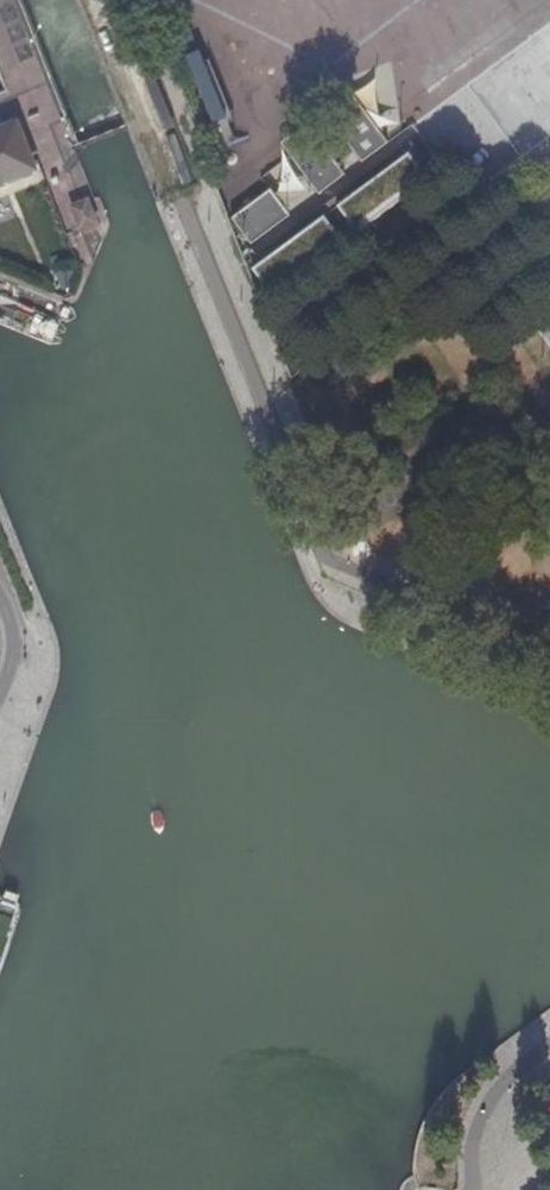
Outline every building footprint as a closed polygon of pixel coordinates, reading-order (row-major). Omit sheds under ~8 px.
[(355,162),(383,145),(349,91),(321,108),(355,162)] [(40,176),(20,125),(0,132),(0,191),(40,176)] [(283,150),(317,194),(339,176),(306,133),(283,150)] [(331,203),(350,232),(421,183),(402,155),(331,203)] [(248,244),(286,215),(266,189),(228,218),(248,244)] [(68,209),(79,234),(99,226),(88,201),(68,209)] [(264,293),(339,248),(321,218),(246,262),(264,293)] [(538,1109),(539,1117),(549,1116),(549,1107),(538,1109)]
